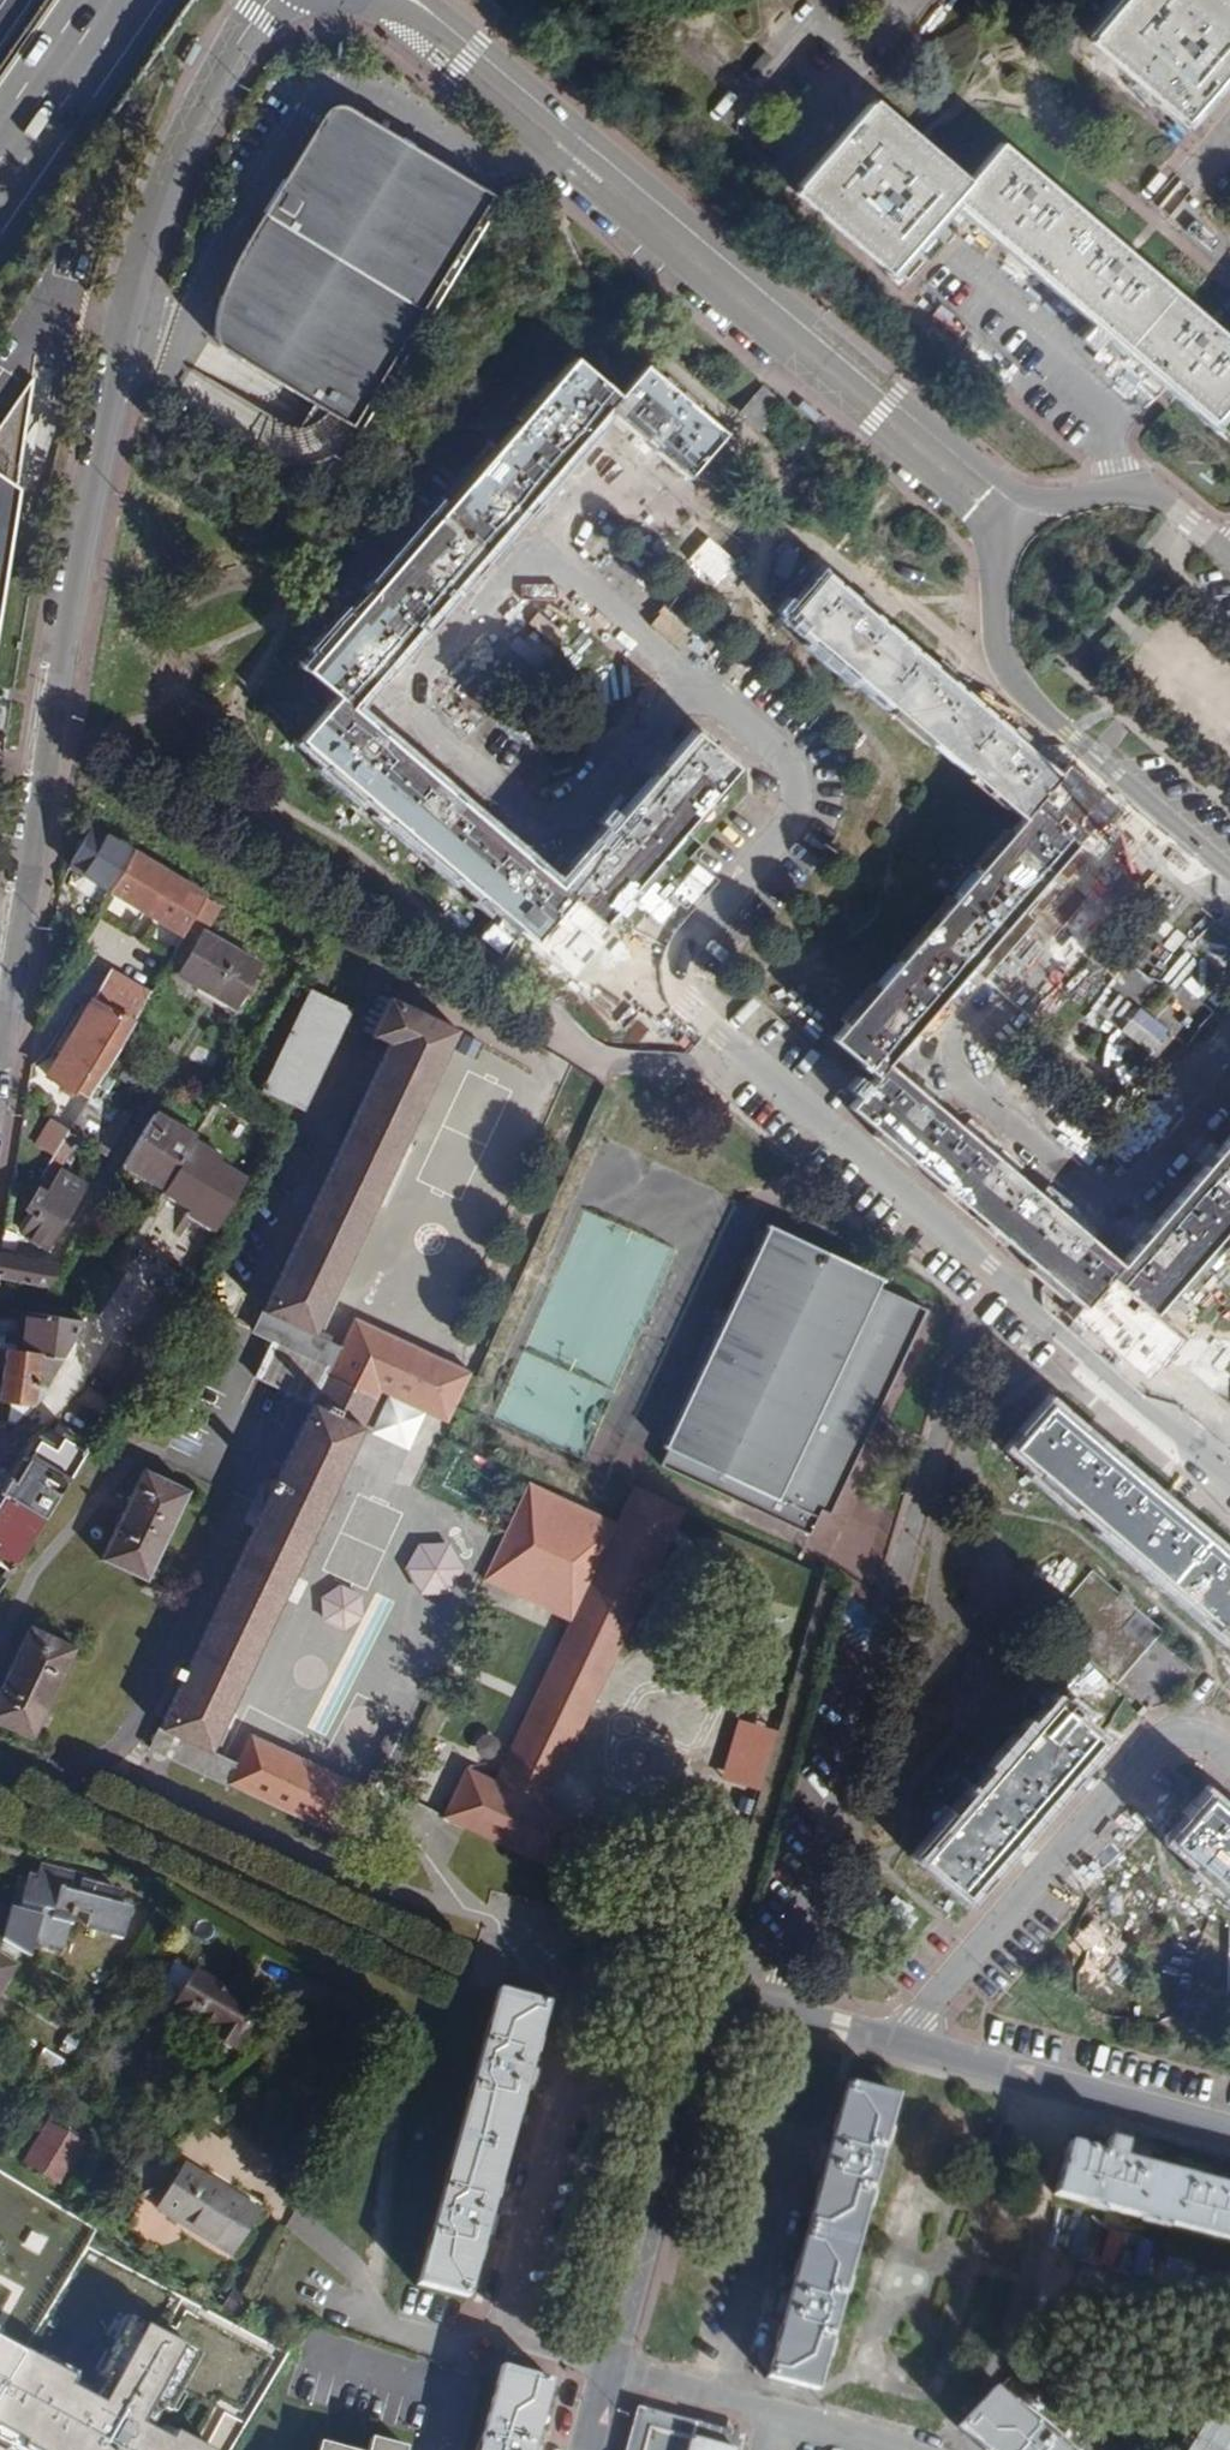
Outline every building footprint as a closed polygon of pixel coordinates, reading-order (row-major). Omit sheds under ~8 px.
[(1213,0),(1125,0),(1093,36),(1187,116),(1229,70),(1229,68),(1229,14),(1213,0)] [(869,108),(798,190),(892,270),(931,225),(958,194),(999,230),(1084,303),(1174,381),(1215,417),(1229,400),(1229,344),(999,146),(963,188),(869,108)] [(337,422),(348,429),(489,199),(398,140),(352,111),(342,109),(331,113),(324,124),(224,289),(214,333),(219,350),(337,422)] [(693,730),(664,763),(652,776),(595,841),(584,854),(557,886),(539,869),(527,859),(461,802),(449,791),(384,735),(371,724),(350,705),(379,671),(390,658),(447,593),(458,581),(516,515),(527,502),(583,438),(595,424),(608,410),(640,438),(654,449),(686,476),(724,433),(646,365),(618,397),(576,359),(307,669),(337,696),(300,739),(533,941),(571,897),(601,923),(736,767),(693,730)] [(32,380),(0,424),(0,574),(32,380)] [(781,403),(764,388),(744,412),(761,428),(781,403)] [(1012,735),(972,701),(947,680),(934,668),(870,613),(858,603),(825,575),(786,618),(1021,818),(830,1038),(875,1077),(861,1093),(849,1107),(1082,1307),(1108,1277),(1150,1314),(1229,1222),(1229,1135),(1213,1155),(1202,1167),(1145,1233),(1134,1245),(1118,1263),(1087,1236),(1075,1225),(1008,1168),(995,1156),(931,1101),(919,1090),(886,1062),(901,1045),(912,1032),(968,967),(979,954),(1036,888),(1047,875),(1074,843),(1032,805),(1059,775),(1025,746),(1012,735)] [(111,890),(133,852),(93,828),(70,866),(111,890)] [(208,897),(133,852),(111,890),(186,935),(208,897)] [(233,1007),(257,964),(204,933),(180,975),(233,1007)] [(406,964),(389,998),(371,1034),(389,1044),(253,1331),(272,1340),(256,1377),(312,1404),(151,1747),(365,1849),(390,1791),(484,1579),(505,1534),(529,1483),(545,1450),(460,1412),(605,1084),(574,1065),(543,1046),(536,1042),(406,964)] [(120,974),(111,969),(47,1075),(75,1092),(77,1088),(91,1095),(105,1071),(152,992),(120,974)] [(347,1007),(309,990),(262,1090),(301,1108),(347,1007)] [(91,1095),(69,1133),(97,1149),(119,1111),(91,1095)] [(154,1112),(122,1164),(164,1189),(195,1138),(154,1112)] [(47,1152),(64,1129),(48,1117),(30,1140),(47,1152)] [(81,1186),(60,1174),(47,1193),(41,1189),(29,1209),(35,1214),(24,1233),(46,1246),(81,1186)] [(881,1289),(885,1280),(770,1225),(665,1448),(670,1450),(662,1466),(810,1536),(822,1511),(831,1515),(927,1311),(881,1289)] [(49,1287),(62,1265),(1,1253),(0,1253),(0,1276),(49,1287)] [(33,1402),(50,1373),(60,1357),(83,1320),(26,1311),(22,1351),(4,1349),(0,1385),(0,1397),(33,1402)] [(1084,1433),(1049,1403),(1012,1447),(1229,1634),(1229,1558),(1173,1510),(1161,1499),(1096,1444),(1084,1433)] [(43,1517),(84,1450),(46,1428),(28,1440),(32,1448),(14,1478),(3,1471),(0,1475),(0,1491),(6,1494),(43,1517)] [(633,1487),(545,1450),(484,1579),(390,1791),(443,1816),(558,1870),(577,1878),(713,1948),(759,1790),(776,1734),(823,1570),(682,1509),(633,1487)] [(188,1490),(145,1469),(102,1558),(146,1580),(188,1490)] [(13,1568),(43,1517),(6,1494),(0,1504),(0,1560),(13,1568)] [(1118,1594),(1091,1571),(1047,1622),(1115,1683),(1161,1631),(1132,1605),(1136,1600),(1123,1588),(1118,1594)] [(31,1627),(0,1691),(0,1721),(32,1736),(74,1647),(31,1627)] [(1061,1784),(1072,1771),(1100,1739),(1056,1701),(921,1859),(936,1871),(965,1896),(994,1861),(1004,1850),(1061,1784)] [(1209,1798),(1171,1841),(1229,1892),(1229,1815),(1209,1798)] [(119,1904),(121,1894),(68,1880),(69,1874),(39,1867),(36,1875),(19,1871),(1,1936),(60,1953),(68,1924),(71,1924),(76,1903),(91,1907),(89,1919),(112,1926),(111,1932),(123,1935),(129,1909),(119,1904)] [(0,1959),(0,1988),(12,1967),(0,1959)] [(256,2009),(195,1971),(173,2007),(236,2045),(256,2009)] [(497,1992),(416,2284),(466,2297),(485,2226),(526,2078),(546,2004),(497,1992)] [(54,2074),(61,2060),(40,2049),(33,2063),(54,2074)] [(895,2097),(847,2084),(828,2155),(788,2300),(768,2377),(816,2390),(895,2097)] [(62,2186),(73,2167),(82,2153),(62,2141),(65,2136),(48,2125),(25,2165),(62,2186)] [(1126,2165),(1130,2150),(1110,2144),(1106,2158),(1071,2148),(1058,2196),(1229,2243),(1229,2193),(1126,2165)] [(184,2164),(163,2198),(176,2206),(171,2217),(233,2255),(259,2209),(184,2164)] [(130,2322),(87,2400),(66,2389),(69,2382),(20,2357),(0,2391),(0,2449),(229,2449),(245,2422),(215,2405),(195,2438),(175,2428),(169,2441),(135,2426),(182,2347),(130,2322)] [(20,2357),(0,2346),(0,2391),(20,2357)] [(500,2368),(479,2449),(532,2449),(550,2381),(500,2368)] [(992,2392),(961,2427),(986,2449),(1056,2449),(992,2392)] [(669,2429),(638,2420),(631,2449),(734,2449),(735,2446),(736,2442),(696,2432),(695,2436),(669,2429)] [(405,2447),(369,2437),(366,2449),(404,2449),(405,2447)]
